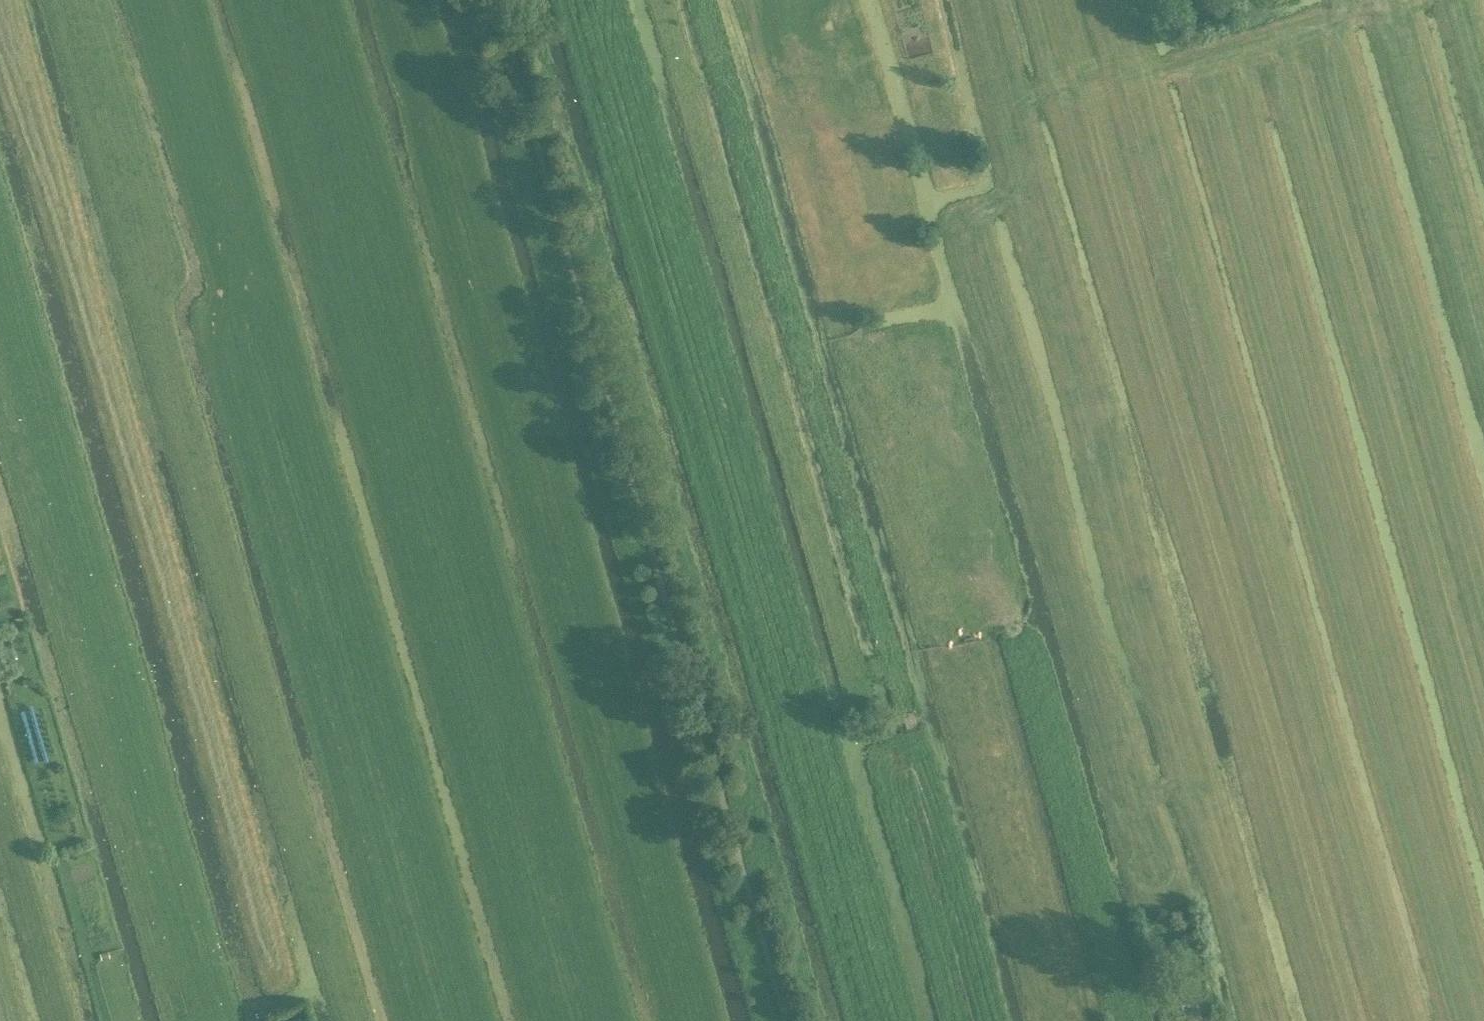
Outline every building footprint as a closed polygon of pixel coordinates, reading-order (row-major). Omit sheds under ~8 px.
[(304,1008),(294,1011),(296,1019),(296,1020),(306,1018),(304,1008)]
